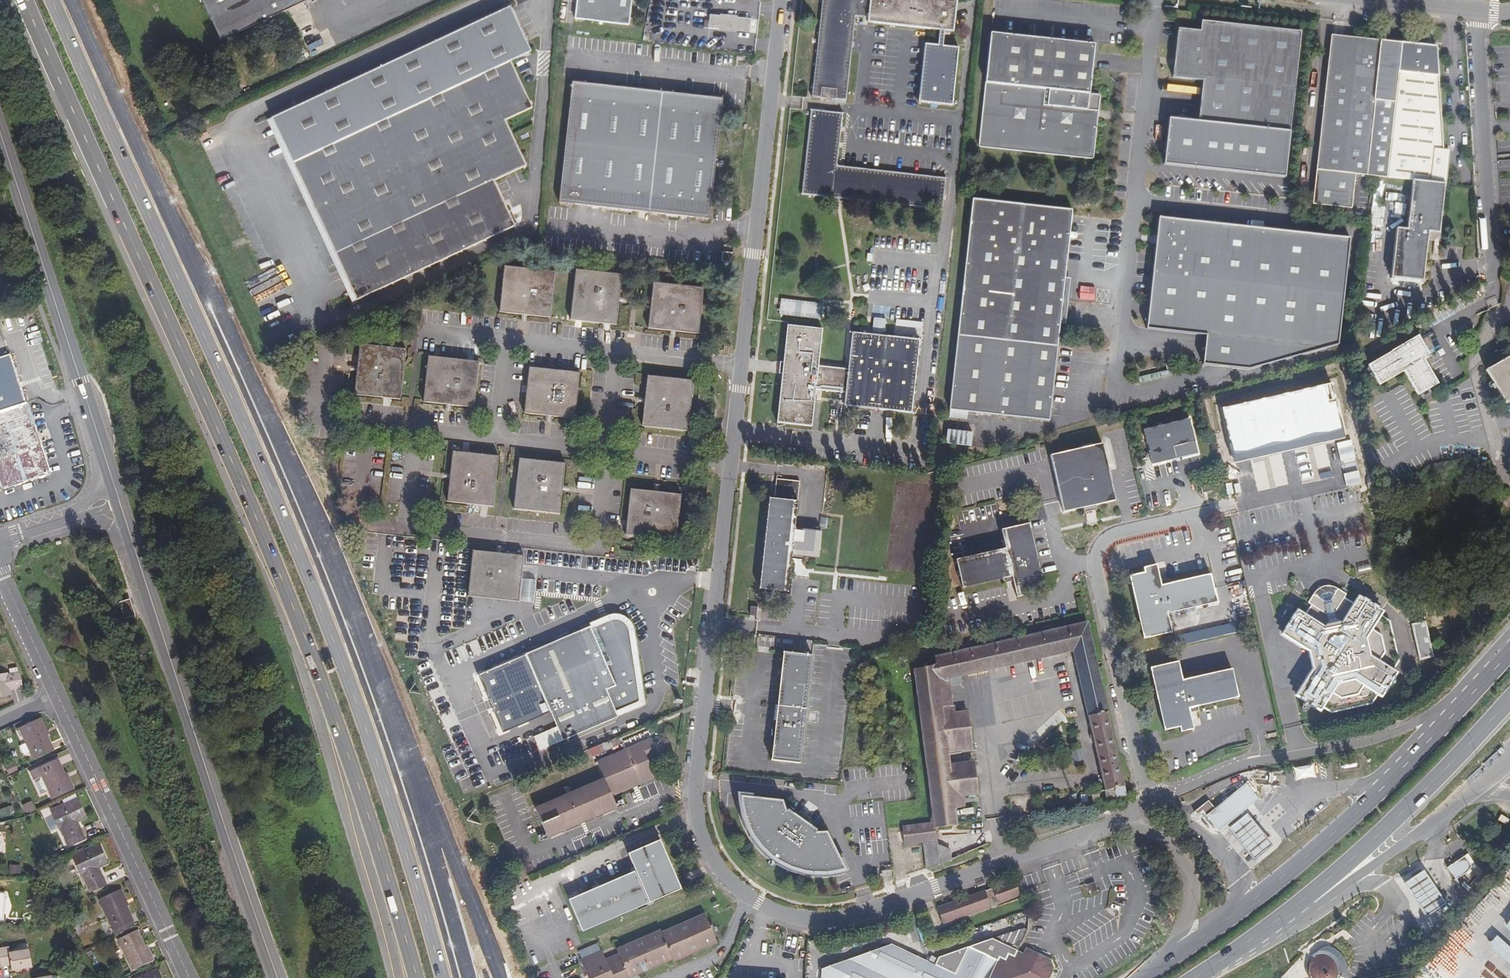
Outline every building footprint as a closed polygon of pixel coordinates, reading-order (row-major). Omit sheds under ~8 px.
[(220,38),(302,0),(202,0),(220,38)] [(576,20),(632,25),(634,0),(578,0),(576,20)] [(812,96),(846,99),(855,17),(867,18),(866,22),(936,29),(935,45),(923,44),(917,101),(950,104),(953,80),(956,46),(941,44),(942,30),(951,31),(954,0),(822,0),(812,96)] [(509,6),(271,118),(357,300),(516,225),(495,180),(526,165),(505,120),(532,107),(510,60),(531,51),(509,6)] [(1189,12),(1177,11),(1176,19),(1189,20),(1189,12)] [(721,18),(711,17),(709,30),(719,31),(719,33),(736,35),(736,33),(750,35),(751,21),(739,20),(739,17),(721,15),(721,18)] [(1300,36),(1202,25),(1201,33),(1179,32),(1173,80),(1202,83),(1199,123),(1170,119),(1165,166),(1286,179),(1300,36)] [(1355,68),(1358,41),(1332,38),(1327,86),(1341,87),(1343,67),(1355,68)] [(1097,49),(993,39),(980,149),(1094,161),(1101,98),(1091,97),(1097,49)] [(1437,49),(1358,41),(1355,68),(1343,67),(1341,87),(1327,86),(1318,172),(1413,181),(1408,230),(1396,229),(1391,278),(1423,281),(1428,233),(1440,234),(1448,153),(1444,152),(1437,49)] [(722,98),(572,82),(559,203),(709,219),(722,98)] [(844,115),(812,112),(802,196),(838,199),(943,211),(946,179),(838,168),(844,115)] [(1347,209),(1351,176),(1318,172),(1315,206),(1347,209)] [(1353,210),(1357,176),(1351,176),(1347,209),(1353,210)] [(1073,204),(975,193),(952,403),(1050,414),(1061,317),(1066,271),(1073,204)] [(1351,240),(1160,219),(1147,330),(1206,337),(1203,366),(1250,371),(1340,348),(1351,240)] [(732,253),(724,252),(722,262),(730,263),(732,253)] [(555,269),(505,263),(498,310),(522,313),(521,319),(527,320),(527,313),(549,316),(555,269)] [(624,273),(577,267),(571,318),(618,324),(621,301),(627,301),(628,296),(621,295),(624,273)] [(1071,278),(1066,271),(1061,317),(1066,323),(1071,278)] [(706,287),(655,280),(649,328),(672,330),(671,337),(677,337),(678,331),(700,334),(706,287)] [(821,303),(780,299),(779,316),(822,319),(823,303),(821,303)] [(873,333),(885,334),(886,318),(874,317),(873,333)] [(921,339),(924,322),(897,318),(894,334),(921,339)] [(822,330),(786,326),(781,367),(775,423),(811,427),(815,391),(844,394),(842,407),(911,414),(919,341),(851,333),(847,370),(844,370),(818,367),(822,330)] [(1423,334),(1417,337),(1429,357),(1434,354),(1432,350),(1436,348),(1429,335),(1425,338),(1423,334)] [(1417,337),(1367,366),(1379,385),(1403,371),(1416,394),(1436,383),(1423,360),(1429,357),(1417,337)] [(407,345),(360,339),(358,363),(351,362),(351,367),(357,368),(354,391),(401,396),(407,345)] [(480,358),(429,352),(424,399),(447,402),(446,408),(451,409),(452,403),(474,406),(480,358)] [(0,358),(0,411),(25,403),(9,355),(0,358)] [(1487,371),(1505,403),(1509,400),(1509,358),(1487,371)] [(581,369),(530,363),(524,410),(547,413),(546,420),(552,420),(553,414),(575,417),(581,369)] [(692,377),(646,372),(643,396),(637,395),(637,401),(643,401),(640,424),(687,429),(692,377)] [(0,413),(0,492),(52,474),(27,404),(0,413)] [(1190,420),(1144,429),(1152,464),(1198,454),(1190,420)] [(946,442),(972,446),(974,432),(948,428),(946,442)] [(786,447),(775,445),(774,453),(785,454),(786,447)] [(500,452),(453,446),(450,470),(444,469),(443,474),(449,475),(446,497),(493,504),(500,452)] [(1104,446),(1053,458),(1067,514),(1091,508),(1118,502),(1104,446)] [(566,459),(519,454),(514,506),(560,511),(563,488),(569,488),(570,483),(564,482),(566,459)] [(801,480),(776,477),(774,495),(770,494),(760,585),(789,588),(793,553),(807,554),(820,556),(823,528),(796,525),(801,480)] [(653,488),(630,485),(624,532),(675,538),(681,492),(658,489),(659,482),(654,482),(653,488)] [(1209,483),(1201,485),(1203,493),(1211,491),(1209,483)] [(1031,523),(1003,529),(1008,549),(959,559),(965,586),(1013,575),(1018,596),(1031,593),(1030,588),(1044,585),(1031,523)] [(495,553),(472,550),(467,597),(518,603),(523,556),(500,553),(501,547),(495,546),(495,553)] [(1144,572),(1129,575),(1143,637),(1171,631),(1167,614),(1217,602),(1211,576),(1161,587),(1156,564),(1143,567),(1144,572)] [(1333,712),(1368,704),(1374,696),(1379,699),(1382,694),(1384,695),(1394,680),(1393,679),(1396,675),(1390,671),(1396,663),(1389,623),(1388,622),(1380,617),(1383,613),(1376,609),(1378,606),(1364,597),(1363,600),(1359,597),(1354,604),(1344,598),(1346,595),(1338,590),(1334,596),(1330,594),(1323,593),(1320,597),(1314,593),(1308,602),(1313,605),(1307,613),(1300,609),(1297,613),(1295,611),(1284,627),(1286,628),(1283,633),(1308,649),(1314,667),(1298,693),(1302,696),(1300,698),(1314,709),(1316,706),(1321,709),(1324,705),(1333,712)] [(131,599),(122,603),(127,619),(137,615),(131,599)] [(621,617),(616,615),(610,615),(587,624),(589,627),(569,635),(557,641),(478,676),(502,732),(550,711),(563,740),(618,717),(623,715),(644,706),(631,626),(627,621),(621,617)] [(1421,659),(1435,656),(1426,620),(1412,624),(1421,659)] [(953,706),(950,686),(962,684),(961,677),(1072,651),(1087,716),(1088,716),(1104,783),(1104,791),(1106,799),(1127,794),(1087,621),(934,656),(935,663),(912,669),(932,822),(902,827),(904,844),(922,842),(936,841),(934,828),(957,825),(955,809),(965,807),(963,796),(953,798),(949,763),(949,753),(943,713),(955,712),(955,706),(953,706)] [(811,650),(783,647),(773,754),(801,756),(811,650)] [(1178,661),(1150,668),(1164,729),(1179,726),(1180,730),(1193,727),(1189,707),(1238,696),(1232,668),(1182,680),(1178,661)] [(0,675),(0,697),(12,694),(11,688),(14,687),(15,689),(23,687),(19,672),(8,675),(7,673),(0,675)] [(967,710),(955,712),(943,713),(949,753),(972,750),(967,710)] [(41,718),(20,728),(34,758),(53,749),(46,734),(42,727),(45,725),(41,718)] [(652,734),(600,757),(606,771),(608,774),(537,806),(548,830),(617,799),(613,790),(656,771),(649,755),(659,751),(652,734)] [(1052,740),(1047,734),(1039,743),(1045,748),(1052,740)] [(619,736),(601,744),(604,752),(622,744),(620,739),(619,736)] [(64,774),(57,760),(39,768),(53,798),(74,788),(70,781),(68,782),(64,774)] [(973,760),(949,763),(953,798),(963,796),(978,795),(973,760)] [(0,772),(0,778),(2,783),(8,780),(4,771),(0,772)] [(536,803),(537,806),(608,774),(606,771),(536,803)] [(1259,798),(1246,782),(1209,814),(1222,830),(1259,798)] [(1098,790),(1091,791),(1094,802),(1100,800),(1098,790)] [(781,795),(740,791),(741,795),(738,796),(740,805),(743,816),(748,825),(751,824),(753,829),(750,832),(756,840),(764,848),(771,854),(773,851),(778,855),(778,858),(791,865),(804,869),(806,866),(811,866),(815,871),(829,871),(844,867),(843,864),(846,861),(828,827),(821,827),(818,825),(818,823),(808,817),(798,810),(788,803),(786,804),(781,795)] [(78,798),(52,810),(61,830),(62,829),(70,846),(85,838),(81,829),(79,830),(75,823),(87,817),(78,798)] [(619,802),(617,799),(548,830),(549,833),(619,802)] [(1274,843),(1247,812),(1230,827),(1256,858),(1274,843)] [(1501,814),(1497,819),(1506,824),(1509,819),(1501,814)] [(679,889),(657,839),(627,853),(634,870),(567,900),(582,932),(679,889)] [(936,843),(936,841),(922,842),(925,869),(951,861),(948,849),(936,843)] [(99,844),(73,856),(82,875),(83,874),(91,892),(106,884),(102,875),(100,876),(97,869),(108,863),(99,844)] [(1465,859),(1449,870),(1455,880),(1472,870),(1465,859)] [(888,871),(879,874),(882,880),(891,877),(888,871)] [(1424,873),(1403,886),(1426,920),(1447,907),(1424,873)] [(1019,894),(1013,878),(938,907),(944,923),(990,905),(987,897),(994,895),(997,903),(1019,894)] [(1095,881),(1087,884),(1090,892),(1098,889),(1095,881)] [(122,889),(100,899),(114,930),(133,921),(126,905),(122,897),(125,896),(122,889)] [(704,913),(662,931),(661,929),(616,949),(618,952),(606,957),(603,950),(581,959),(589,977),(639,977),(637,973),(672,958),(673,961),(716,942),(704,913)] [(84,930),(80,922),(75,925),(79,933),(84,930)] [(1028,926),(938,958),(935,964),(891,943),(821,968),(820,977),(1047,977),(1052,969),(1048,959),(1026,948),(1021,954),(1017,950),(1028,926)] [(138,931),(119,940),(133,969),(154,960),(151,953),(149,954),(145,947),(138,931)] [(1496,934),(1488,943),(1509,964),(1509,947),(1496,934)] [(12,965),(13,970),(33,967),(31,950),(11,953),(10,948),(0,949),(0,967),(12,965)] [(1311,960),(1308,964),(1306,970),(1307,976),(1308,977),(1335,977),(1336,975),(1337,970),(1336,967),(1334,962),(1339,956),(1335,952),(1326,949),(1309,957),(1311,960)] [(140,977),(162,977),(158,970),(140,977)]
